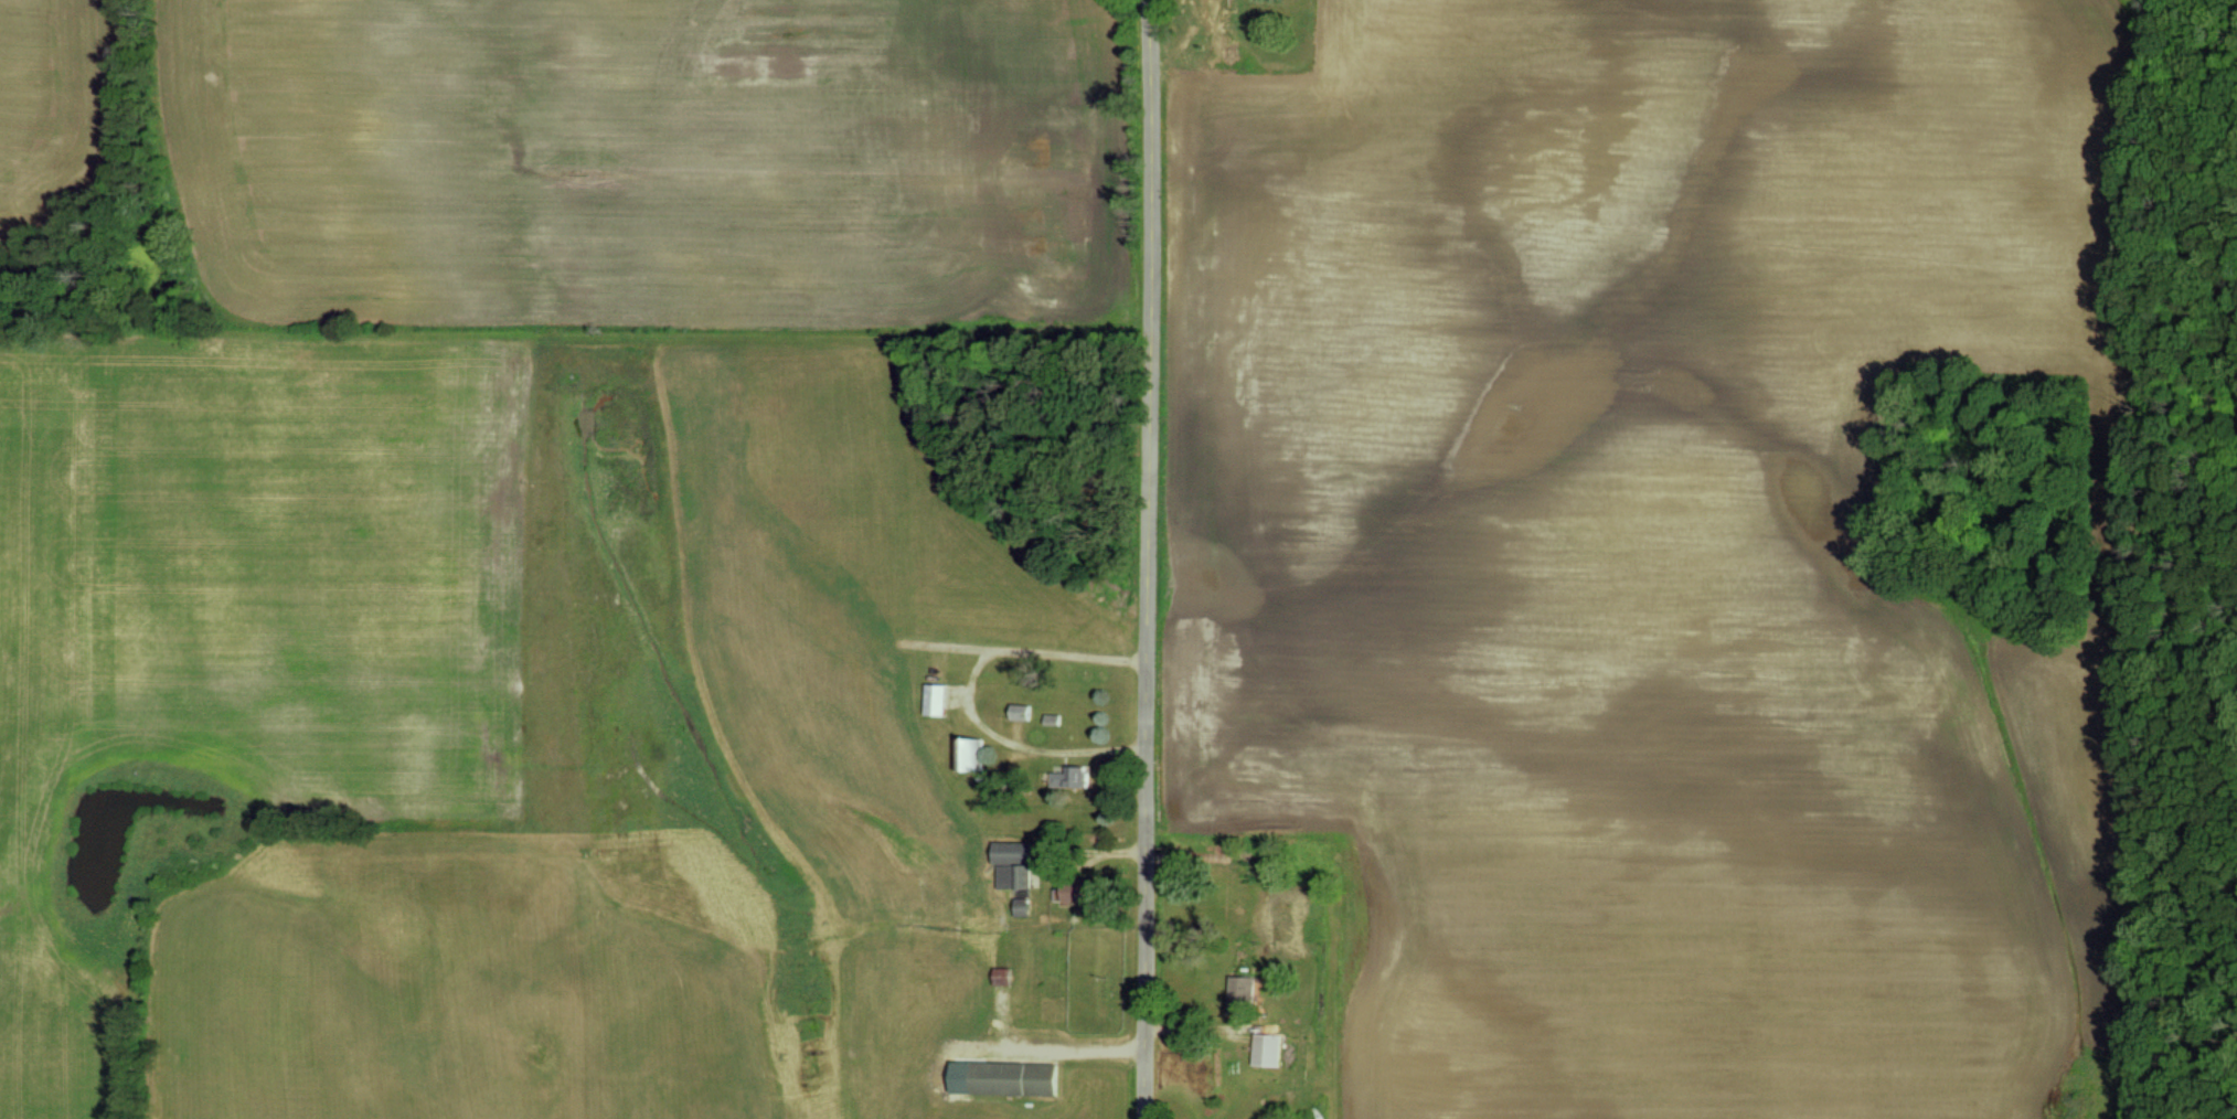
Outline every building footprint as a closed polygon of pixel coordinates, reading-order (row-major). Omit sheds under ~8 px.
[(946,685),(926,684),(925,715),(945,716),(946,685)] [(1028,721),(1029,705),(1011,704),(1010,720),(1028,721)] [(956,772),(981,771),(981,739),(955,739),(956,772)] [(1051,787),(1087,788),(1087,766),(1061,766),(1061,772),(1051,772),(1051,787)] [(1056,902),(1077,901),(1076,888),(1055,888),(1056,902)] [(1014,916),(1027,915),(1027,898),(1013,899),(1014,916)] [(1242,1006),(1254,1006),(1254,977),(1229,977),(1228,1012),(1242,1012),(1242,1006)] [(1279,1066),(1280,1036),(1254,1035),(1252,1066),(1279,1066)] [(952,1061),(952,1094),(1056,1096),(1057,1063),(952,1061)]
